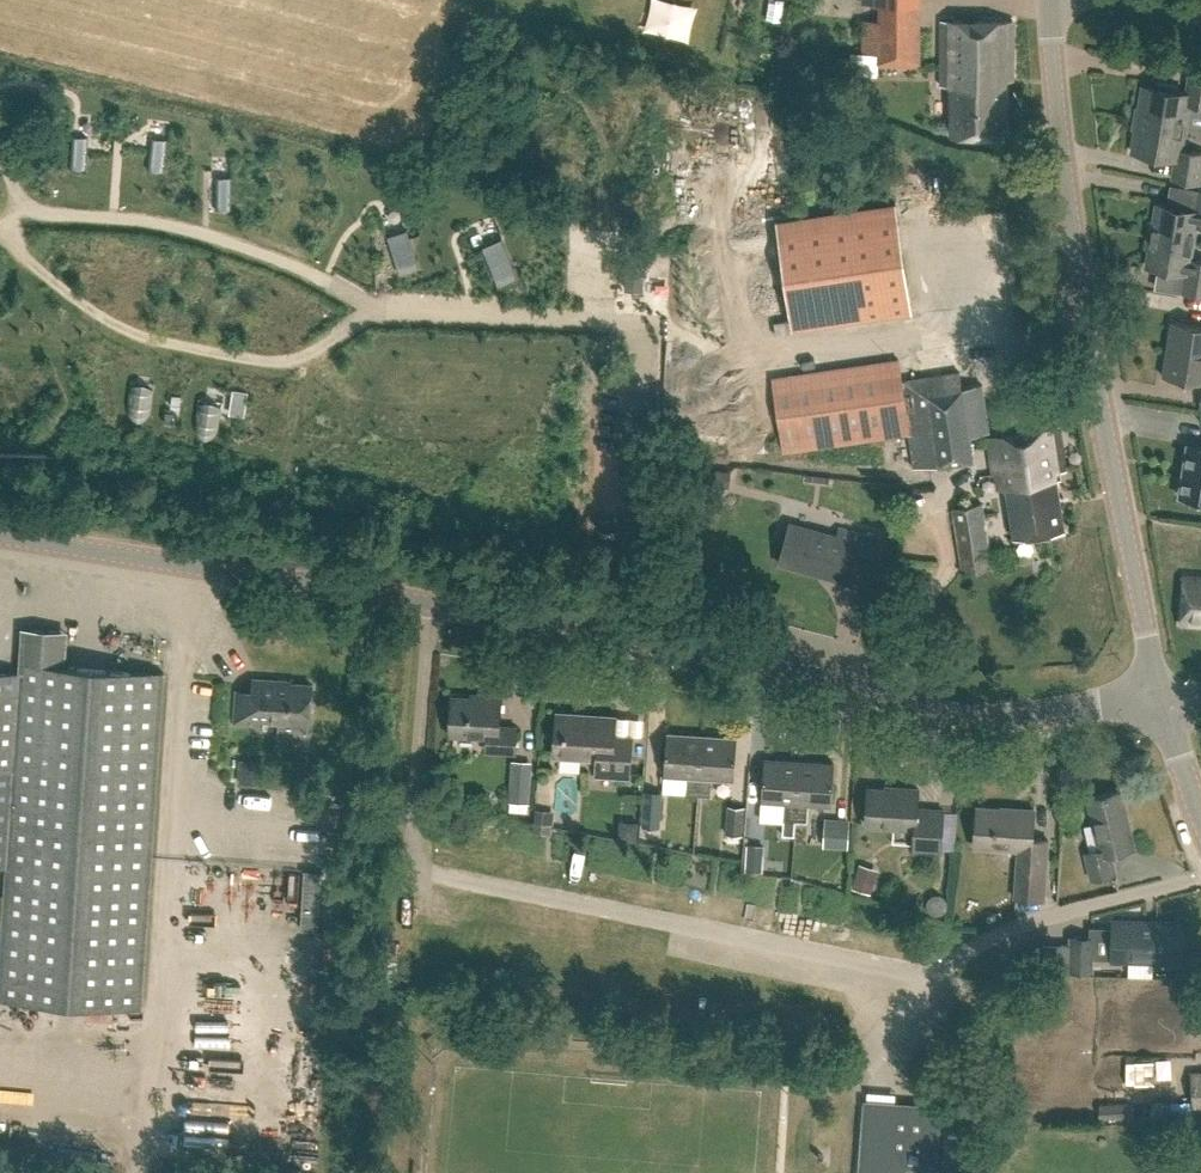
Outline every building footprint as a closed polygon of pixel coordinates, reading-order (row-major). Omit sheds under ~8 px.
[(875,2),(879,3),(878,19),(862,18),(861,52),(878,52),(878,66),(919,66),(920,0),(875,0),(875,2)] [(785,1),(768,1),(768,24),(784,25),(785,1)] [(1013,21),(941,20),(941,85),(952,85),(951,134),(1006,134),(1006,80),(1013,80),(1013,21)] [(1137,117),(1187,126),(1191,103),(1200,104),(1200,74),(1189,72),(1186,91),(1142,84),(1137,117)] [(1137,117),(1131,151),(1175,158),(1172,177),(1200,182),(1200,151),(1183,149),(1187,126),(1137,117)] [(728,121),(713,127),(719,144),(734,139),(728,121)] [(88,136),(72,136),(71,167),(86,168),(88,148),(88,136)] [(168,138),(150,137),(149,155),(148,168),(165,170),(168,138)] [(233,176),(214,176),(215,208),(233,207),(233,176)] [(1148,234),(1193,241),(1196,223),(1200,224),(1200,190),(1198,190),(1195,209),(1156,203),(1153,219),(1150,219),(1148,234)] [(913,312),(897,201),(776,219),(792,329),(913,312)] [(407,229),(388,235),(400,274),(420,267),(407,229)] [(1148,234),(1145,248),(1148,248),(1146,264),(1184,271),(1181,290),(1200,294),(1200,260),(1190,258),(1193,241),(1148,234)] [(500,241),(482,249),(499,286),(516,278),(500,241)] [(897,320),(898,331),(946,325),(945,314),(897,320)] [(1167,348),(1200,353),(1200,325),(1172,320),(1167,348)] [(1167,348),(1163,376),(1200,382),(1200,353),(1167,348)] [(772,378),(784,452),(909,432),(914,467),(940,464),(973,458),(959,371),(903,380),(900,359),(772,378)] [(134,384),(128,427),(150,430),(156,388),(134,384)] [(201,399),(194,441),(216,444),(222,402),(201,399)] [(1067,470),(1060,425),(987,437),(993,474),(996,473),(998,488),(1006,487),(1014,536),(1066,528),(1057,478),(1061,477),(1060,471),(1067,470)] [(1184,497),(1184,502),(1199,505),(1200,500),(1200,447),(1188,445),(1180,496),(1184,497)] [(731,470),(702,468),(716,486),(730,487),(731,470)] [(992,566),(982,503),(952,508),(962,571),(992,566)] [(790,523),(779,563),(851,582),(856,560),(870,564),(878,537),(840,526),(837,536),(790,523)] [(1182,576),(1180,618),(1179,623),(1200,625),(1200,577),(1182,576)] [(8,864),(6,893),(0,893),(0,922),(4,922),(0,981),(0,997),(143,1007),(165,672),(66,666),(68,632),(24,629),(21,672),(0,671),(0,864),(8,864)] [(236,721),(254,723),(255,718),(279,720),(278,738),(309,740),(310,722),(313,684),(279,682),(279,680),(255,678),(254,691),(238,690),(236,721)] [(648,735),(649,717),(636,717),(637,692),(622,692),(621,734),(648,735)] [(503,696),(481,694),(481,697),(453,696),(450,734),(486,736),(485,750),(516,752),(517,727),(501,726),(503,696)] [(617,715),(558,711),(555,756),(597,759),(596,778),(630,780),(633,735),(616,734),(617,715)] [(699,794),(703,735),(668,732),(665,774),(688,776),(687,794),(699,794)] [(703,735),(699,794),(711,795),(712,778),(735,779),(738,737),(703,735)] [(796,820),(800,760),(765,758),(762,800),(785,802),(784,819),(796,820)] [(516,760),(515,812),(537,812),(539,761),(516,760)] [(800,760),(796,820),(808,821),(810,803),(833,805),(836,763),(800,760)] [(919,789),(897,787),(897,790),(869,788),(867,824),(916,827),(914,852),(942,854),(944,809),(918,808),(919,789)] [(1135,847),(1121,789),(1088,797),(1101,849),(1086,853),(1092,879),(1116,873),(1111,853),(1135,847)] [(663,791),(644,790),(642,826),(660,827),(663,791)] [(744,806),(728,805),(726,833),(743,834),(744,806)] [(1015,810),(978,807),(975,845),(997,847),(997,844),(1020,846),(1018,870),(1016,897),(1044,899),(1049,839),(1033,837),(1035,809),(1016,807),(1015,810)] [(850,818),(825,817),(823,847),(847,848),(850,818)] [(750,852),(750,867),(779,868),(779,852),(750,852)] [(858,887),(876,893),(884,869),(866,863),(858,887)] [(260,880),(264,900),(289,894),(284,875),(260,880)] [(1181,922),(1114,920),(1114,928),(1091,927),(1091,937),(1073,937),(1072,968),(1091,969),(1092,957),(1113,957),(1113,958),(1180,960),(1181,922)] [(1192,1072),(1192,1078),(1174,1080),(1175,1104),(1194,1103),(1194,1106),(1200,1105),(1200,1071),(1192,1072)] [(865,1100),(860,1172),(936,1172),(941,1105),(865,1100)] [(1103,1109),(1103,1121),(1133,1121),(1133,1109),(1103,1109)]
